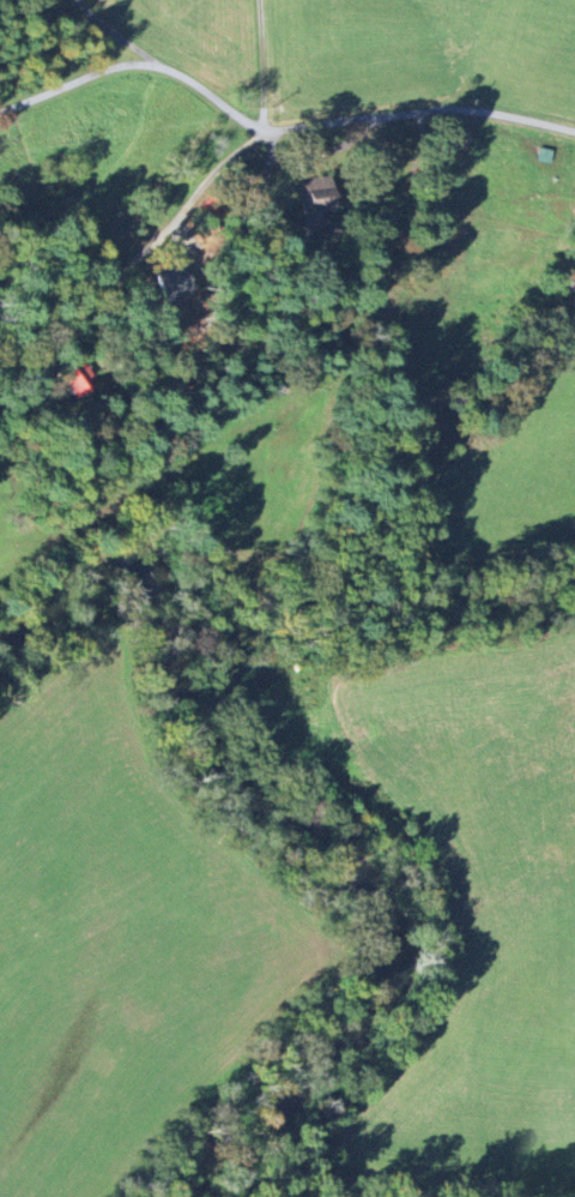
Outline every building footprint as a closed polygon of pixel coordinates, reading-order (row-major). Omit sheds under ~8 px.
[(299,182),(305,229),(317,227),(315,216),(338,212),(333,177),(299,182)] [(157,274),(168,303),(197,292),(186,263),(157,274)] [(74,401),(98,390),(86,366),(63,377),(74,401)]
